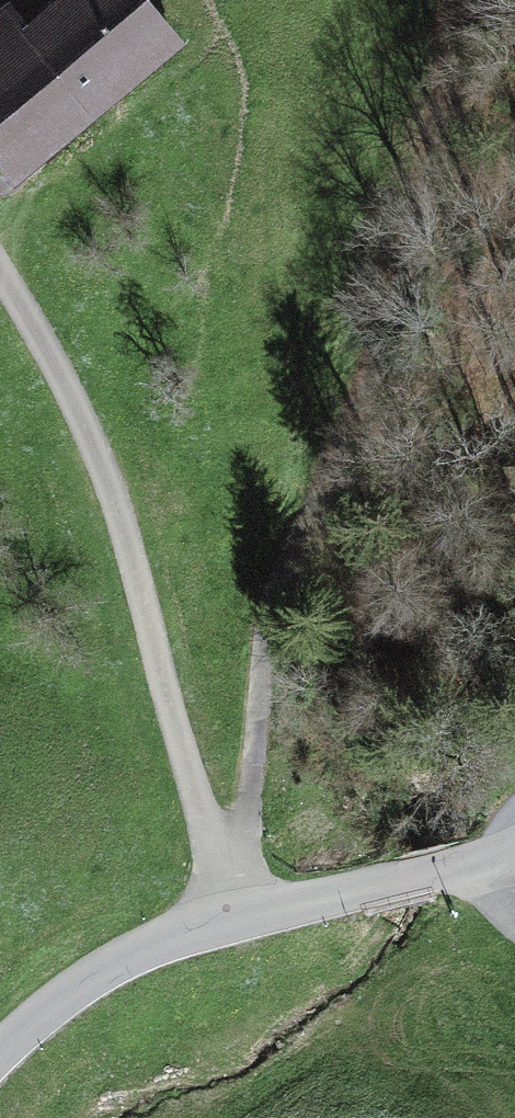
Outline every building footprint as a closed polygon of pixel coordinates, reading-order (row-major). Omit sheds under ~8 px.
[(0,50),(0,204),(12,219),(172,90),(102,4),(19,71),(1,49),(0,50)]
